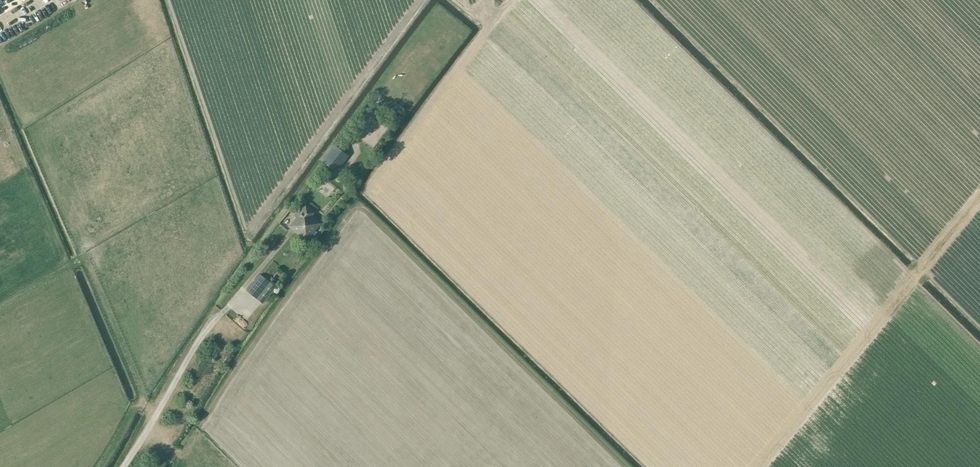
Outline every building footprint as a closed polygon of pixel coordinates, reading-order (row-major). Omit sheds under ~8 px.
[(402,114),(406,109),(396,102),(392,107),(402,114)] [(334,144),(321,161),(336,172),(349,155),(344,151),(347,147),(341,142),(338,147),(334,144)] [(304,206),(303,205),(295,215),(298,217),(292,225),(298,230),(297,232),(304,238),(319,221),(311,216),(314,212),(305,204),(304,206)] [(273,260),(263,273),(269,278),(279,266),(273,260)] [(259,274),(247,290),(255,297),(268,281),(259,274)]
